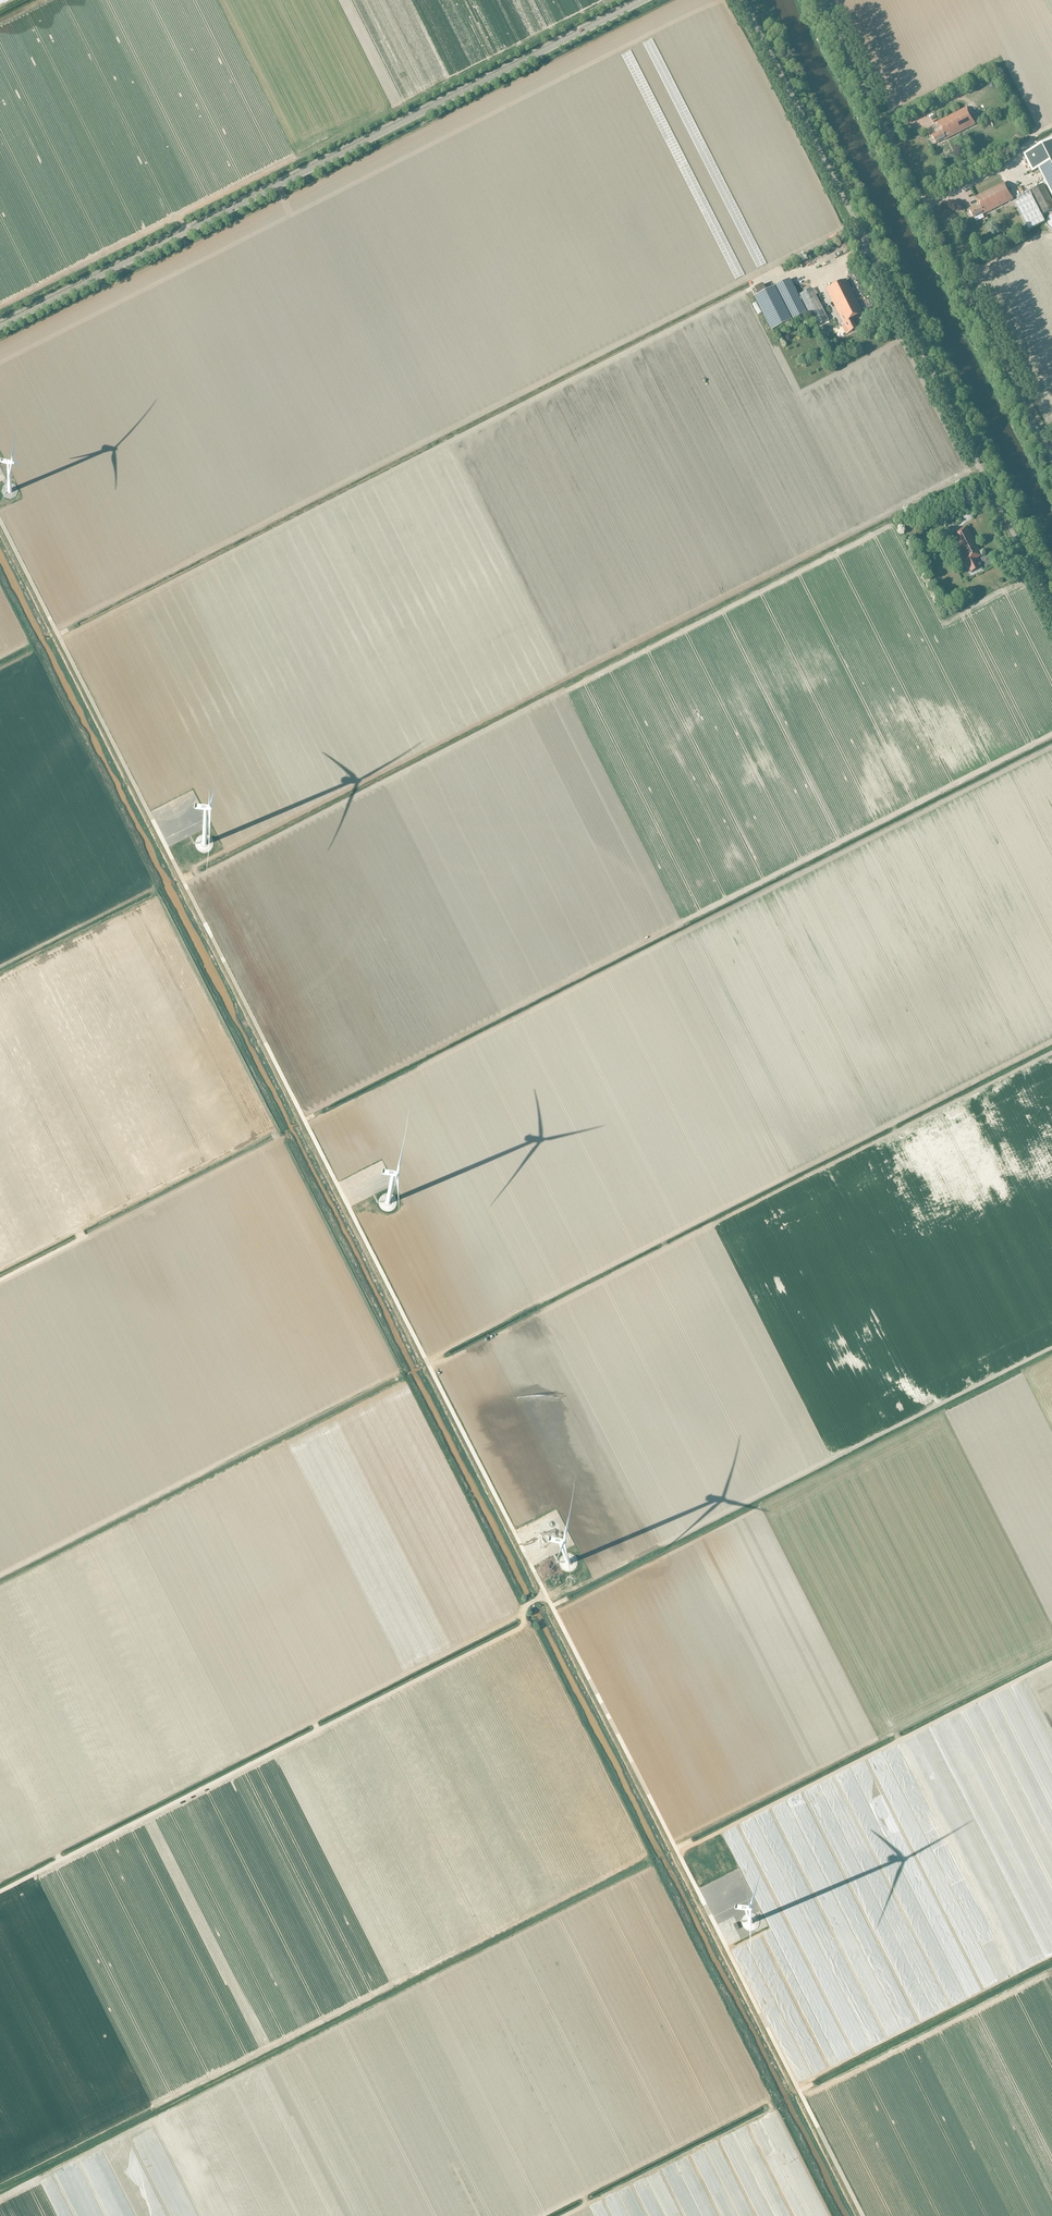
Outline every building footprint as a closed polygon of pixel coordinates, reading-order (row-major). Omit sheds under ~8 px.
[(944,140),(975,124),(966,108),(937,122),(942,131),(932,136),(935,144),(944,139),(944,140)] [(1023,155),(1032,172),(1037,169),(1051,162),(1051,141),(1023,155)] [(1037,169),(1051,199),(1051,162),(1037,169)] [(982,215),(1013,199),(1005,182),(975,197),(979,206),(969,211),(973,218),(982,214),(982,215)] [(1043,184),(1030,191),(1032,195),(1043,215),(1051,210),(1051,202),(1043,184)] [(1030,191),(1017,198),(1019,202),(1015,204),(1028,231),(1044,223),(1031,196),(1032,195),(1030,191)] [(829,321),(812,289),(799,295),(800,295),(798,296),(790,279),(759,295),(755,297),(773,331),(777,329),(807,313),(801,301),(802,301),(816,327),(829,321)] [(849,333),(857,329),(855,325),(852,319),(863,314),(846,280),(826,290),(843,324),(841,325),(846,335),(849,333)] [(797,286),(801,294),(808,290),(805,283),(797,286)] [(951,534),(971,573),(979,568),(975,559),(981,556),(967,527),(951,534)]
